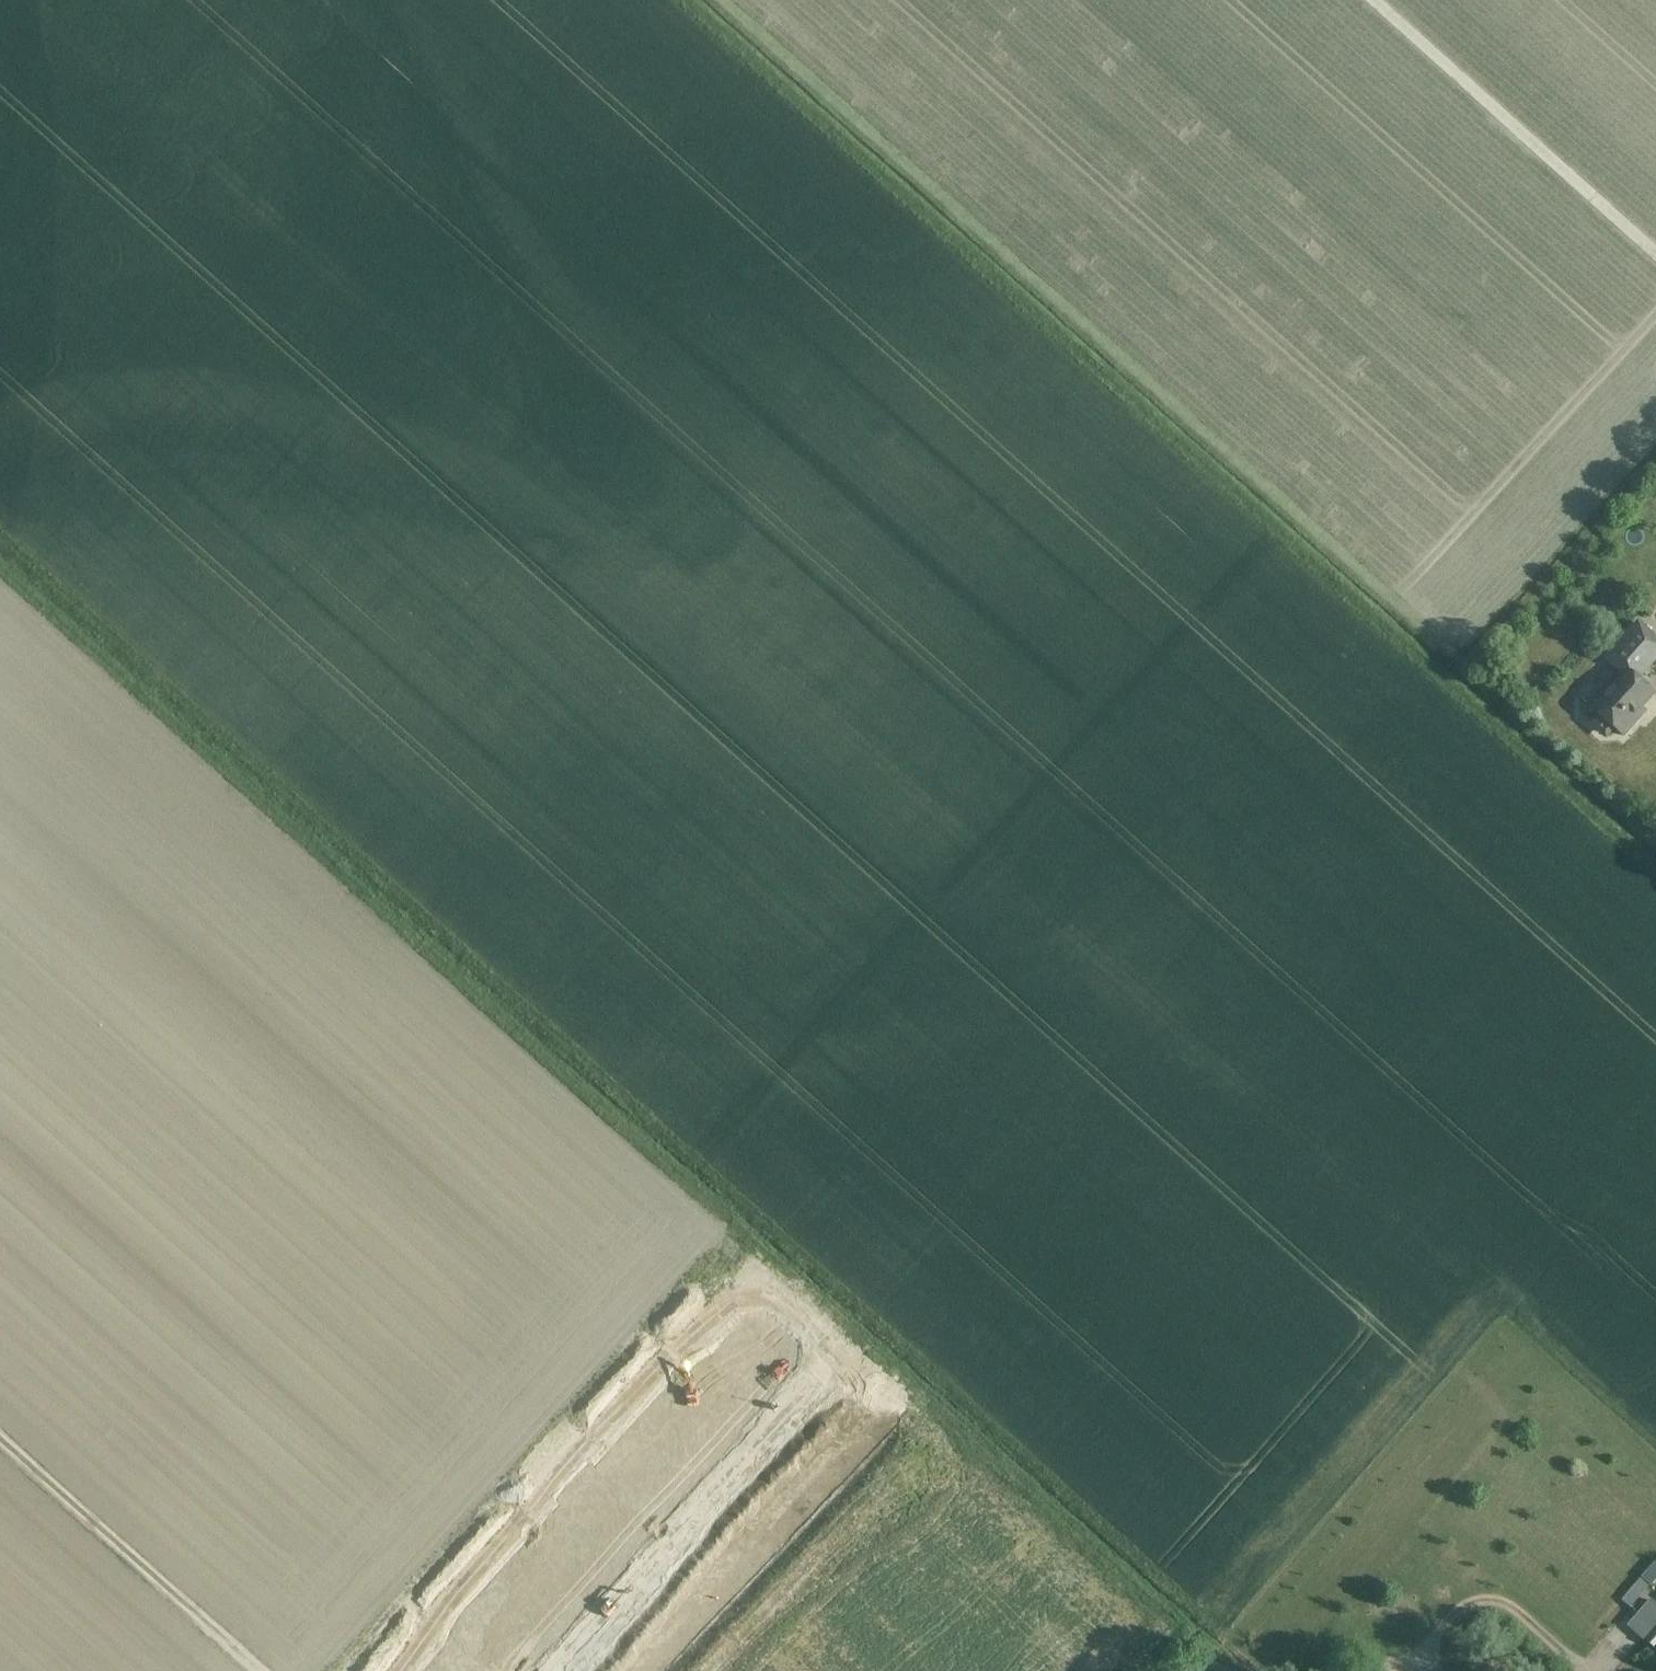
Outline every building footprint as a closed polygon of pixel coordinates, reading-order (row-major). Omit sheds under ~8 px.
[(1606,659),(1625,676),(1594,710),(1601,716),(1596,722),(1597,731),(1603,737),(1611,735),(1615,729),(1622,736),(1636,721),(1632,717),(1654,693),(1636,677),(1641,672),(1643,674),(1655,659),(1655,639),(1638,623),(1606,659)] [(1655,1580),(1655,1561),(1608,1615),(1618,1624),(1655,1580)] [(1650,1599),(1627,1626),(1645,1641),(1655,1649),(1655,1604),(1650,1599)]
